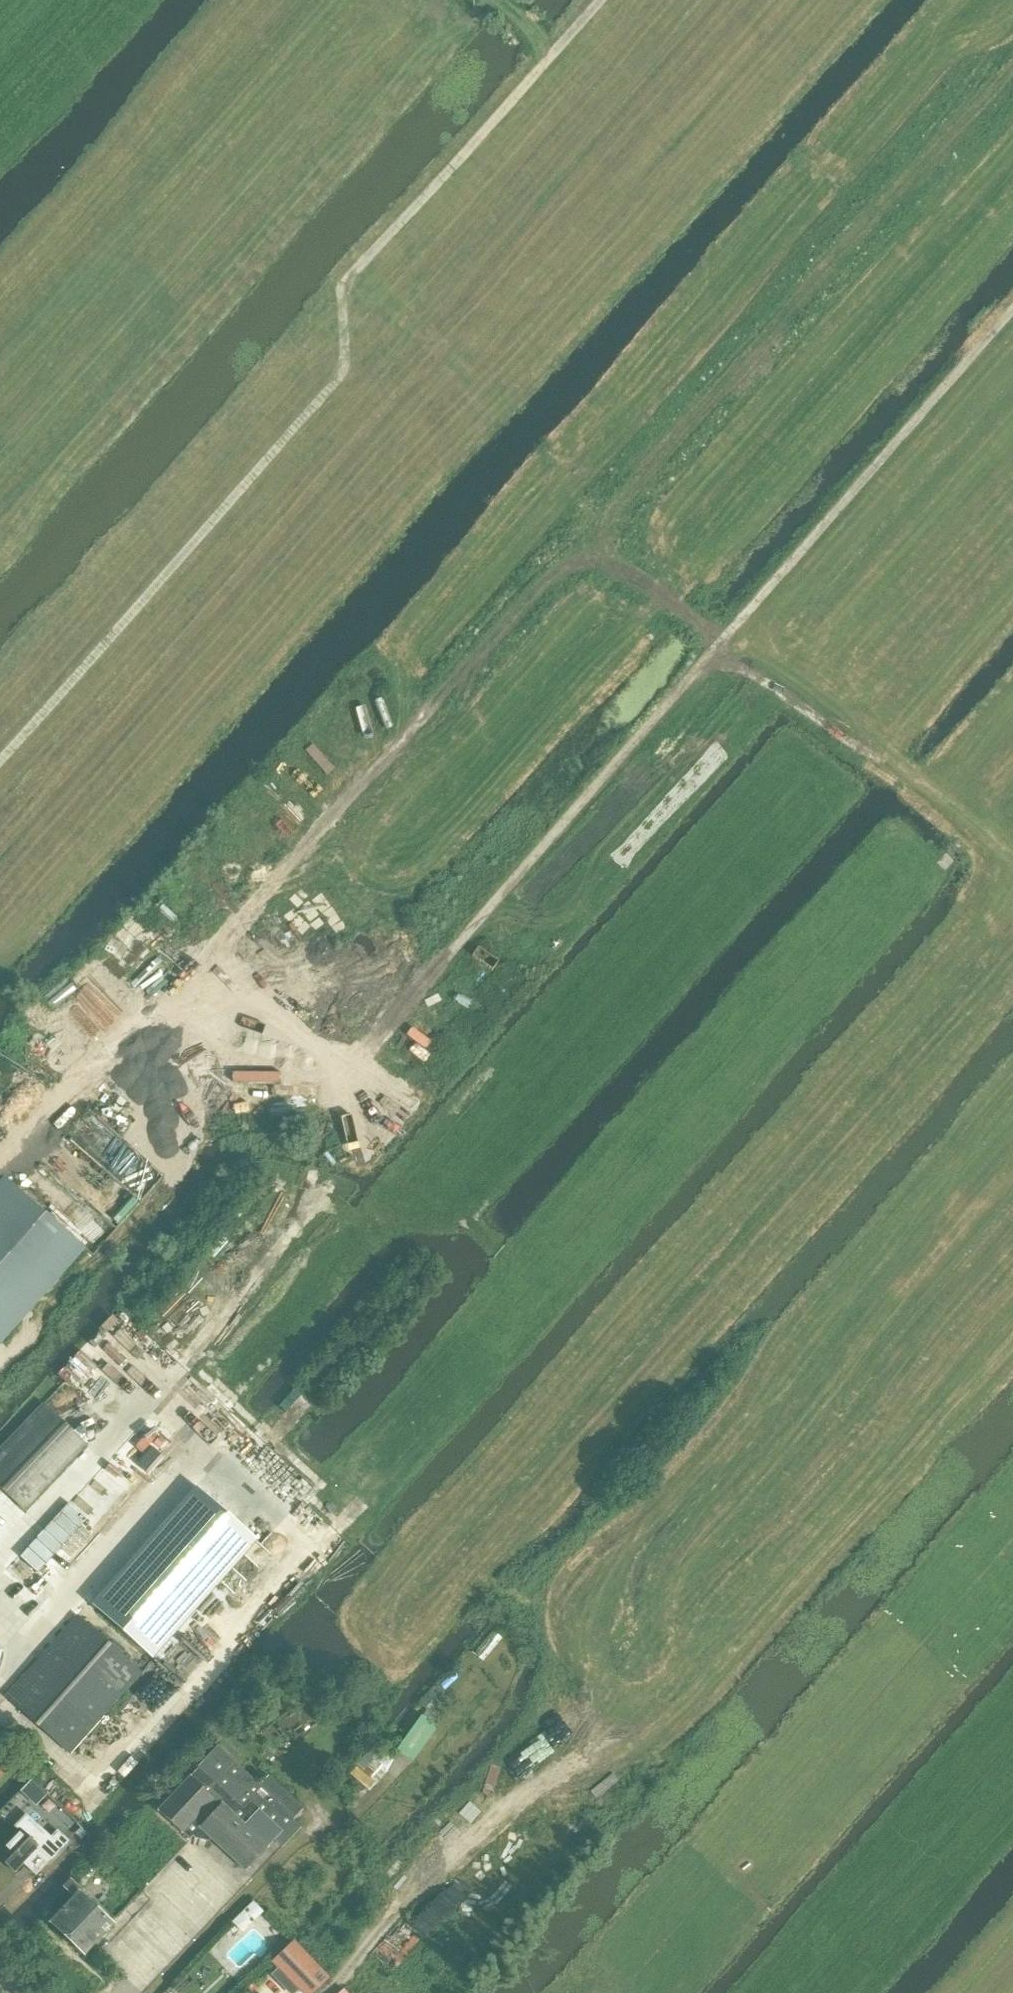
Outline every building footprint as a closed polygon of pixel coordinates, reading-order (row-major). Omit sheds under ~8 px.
[(0,1182),(0,1345),(86,1249),(4,1177),(0,1182)] [(87,1446),(41,1403),(0,1447),(0,1489),(25,1512),(87,1446)] [(93,1605),(152,1657),(255,1540),(196,1488),(93,1605)] [(269,1776),(260,1785),(218,1746),(210,1754),(198,1767),(199,1768),(159,1810),(183,1833),(183,1832),(190,1839),(201,1828),(246,1871),(277,1837),(285,1845),(301,1828),(293,1820),(304,1809),(269,1776)] [(10,1768),(0,1758),(0,1778),(10,1768)] [(0,1849),(0,1857),(16,1873),(38,1850),(49,1860),(67,1841),(57,1832),(51,1839),(26,1815),(16,1827),(19,1829),(0,1849)] [(84,1890),(83,1890),(72,1879),(64,1887),(76,1899),(53,1923),(84,1953),(113,1923),(83,1894),(85,1891),(84,1890)] [(301,1992),(314,1992),(330,1978),(294,1940),(271,1962),(301,1992)]
